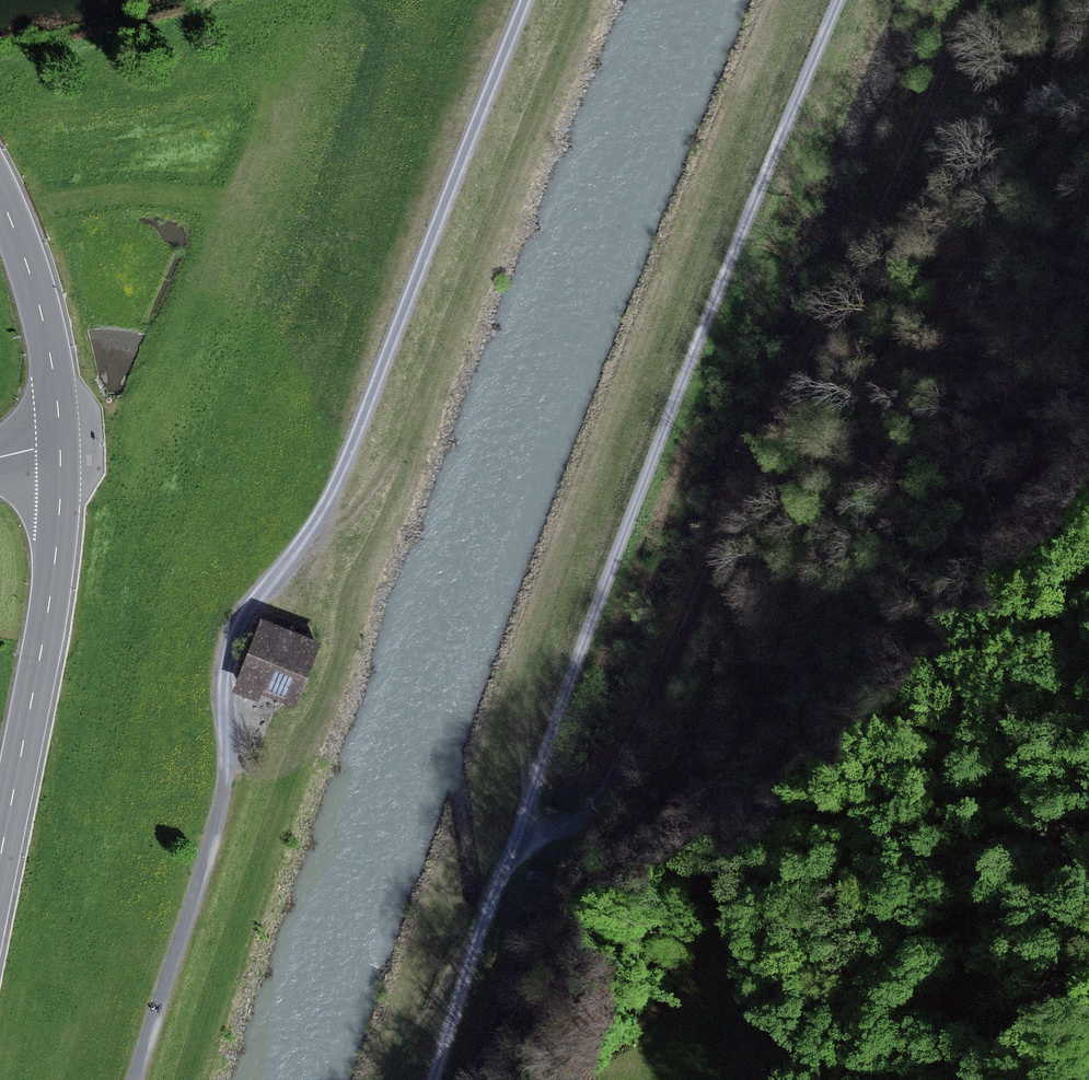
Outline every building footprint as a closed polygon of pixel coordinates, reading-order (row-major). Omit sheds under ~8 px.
[(298,696),(317,647),(316,641),(282,627),(262,619),(238,680),(242,691),(259,697),(262,690),(288,700),(298,696)]
